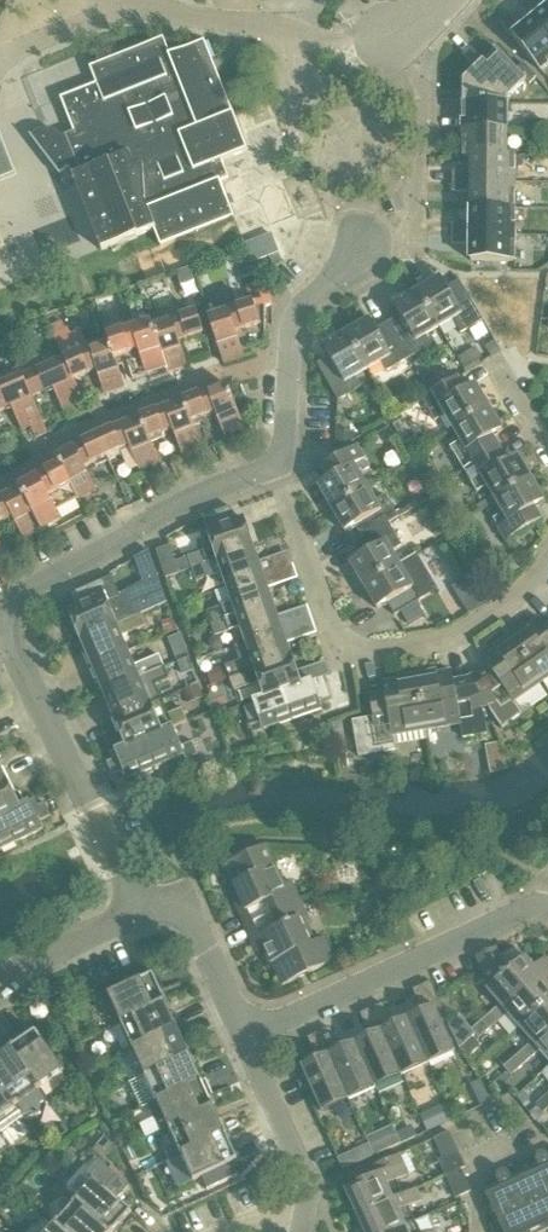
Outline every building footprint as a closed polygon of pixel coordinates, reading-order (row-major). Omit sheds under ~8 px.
[(546,8),(533,18),(547,37),(547,0),(539,0),(546,8)] [(521,29),(509,14),(501,20),(540,69),(547,63),(547,37),(533,18),(521,29)] [(72,176),(73,177),(101,249),(154,228),(160,245),(234,216),(213,163),(248,149),(204,39),(170,53),(164,36),(90,66),(96,82),(60,97),(73,130),(62,136),(61,135),(59,133),(58,132),(56,131),(54,130),(52,129),(50,129),(48,129),(45,129),(43,129),(40,130),(37,131),(35,132),(33,134),(32,135),(31,134),(29,135),(60,175),(61,174),(60,173),(68,166),(74,175),(72,176)] [(496,48),(483,60),(470,46),(463,53),(476,67),(464,79),(463,102),(507,102),(507,98),(526,80),(530,83),(537,76),(523,62),(516,69),(496,48)] [(507,128),(507,102),(463,102),(463,128),(507,128)] [(544,129),(544,120),(524,120),(524,128),(544,129)] [(507,155),(507,154),(507,128),(463,128),(463,156),(472,156),(472,154),(507,155)] [(544,140),(544,129),(524,128),(524,140),(544,140)] [(515,180),(515,154),(507,154),(507,155),(472,154),(472,156),(472,170),(453,170),(453,180),(515,180)] [(515,206),(515,180),(453,180),(453,191),(472,191),(472,206),(515,206)] [(515,233),(515,206),(472,206),(471,223),(453,223),(453,232),(515,233)] [(514,259),(515,233),(453,232),(452,242),(471,242),(471,259),(514,259)] [(251,264),(280,253),(272,233),(243,244),(251,264)] [(458,278),(446,285),(440,276),(417,290),(438,326),(451,318),(460,332),(482,319),(458,278)] [(269,294),(265,282),(248,288),(252,299),(269,294)] [(425,334),(438,326),(417,290),(394,303),(400,313),(387,321),(408,357),(431,343),(425,334)] [(212,318),(209,319),(209,320),(219,350),(221,355),(223,362),(224,364),(224,363),(244,357),(243,352),(239,340),(236,333),(246,330),(252,328),(261,325),(266,325),(266,324),(265,307),(273,304),(270,295),(270,294),(235,306),(236,310),(212,318)] [(153,327),(166,369),(167,369),(166,369),(167,372),(168,372),(187,366),(186,361),(180,342),(205,334),(196,308),(178,314),(180,318),(179,319),(169,322),(154,327),(153,327)] [(387,321),(375,328),(369,318),(346,332),(367,368),(380,360),(386,370),(408,357),(387,321)] [(110,338),(108,339),(108,340),(109,342),(111,342),(112,346),(112,347),(116,359),(118,366),(123,365),(128,381),(133,379),(133,380),(146,376),(150,374),(166,369),(167,369),(166,369),(153,327),(152,324),(149,325),(110,338)] [(66,330),(54,336),(63,355),(65,360),(74,380),(96,370),(104,391),(104,394),(125,387),(123,382),(118,366),(116,359),(112,347),(112,346),(111,342),(109,342),(108,343),(90,349),(82,331),(72,336),(69,329),(66,330)] [(353,376),(367,368),(346,332),(323,345),(329,355),(316,363),(337,399),(359,386),(353,376)] [(38,355),(17,364),(19,370),(23,378),(32,398),(54,388),(64,411),(72,408),(77,418),(77,419),(78,419),(89,414),(86,407),(84,402),(82,396),(74,380),(65,360),(44,369),(38,355)] [(12,407),(22,430),(26,428),(30,426),(35,437),(47,432),(42,421),(32,398),(23,378),(19,370),(0,378),(0,412),(12,407)] [(431,394),(422,399),(435,421),(445,415),(452,427),(488,406),(475,383),(465,389),(458,378),(441,388),(432,393),(431,394)] [(184,401),(193,426),(194,426),(206,421),(205,419),(206,416),(215,412),(224,436),(242,429),(244,428),(227,385),(227,384),(222,386),(208,392),(207,392),(206,392),(199,395),(191,398),(184,401)] [(156,412),(141,418),(150,443),(151,442),(163,438),(163,436),(164,432),(172,429),(181,453),(201,445),(194,426),(193,426),(184,401),(166,408),(164,409),(156,412)] [(462,469),(499,447),(492,435),(502,429),(488,406),(452,427),(460,441),(450,447),(462,469)] [(112,430),(98,437),(109,461),(121,456),(120,452),(123,449),(130,446),(139,469),(159,462),(151,442),(150,443),(141,418),(141,419),(113,429),(112,430)] [(56,458),(55,458),(55,459),(60,467),(79,500),(96,490),(84,468),(92,463),(95,465),(96,467),(109,461),(98,437),(82,444),(56,458)] [(359,474),(369,468),(356,444),(319,465),(327,478),(317,484),(330,507),(366,486),(359,474)] [(494,498),(530,477),(516,454),(507,460),(499,447),(462,469),(476,492),(486,485),(494,498)] [(36,480),(19,489),(22,493),(23,493),(42,530),(60,520),(56,512),(79,500),(60,467),(49,473),(40,478),(39,478),(36,480)] [(530,477),(494,498),(502,512),(491,518),(504,540),(541,518),(534,506),(543,500),(530,477)] [(385,494),(374,500),(366,486),(330,507),(344,531),(354,525),(361,538),(387,523),(398,517),(385,494)] [(23,493),(22,493),(19,489),(0,499),(0,530),(4,528),(3,525),(4,521),(12,517),(24,540),(42,530),(23,493)] [(170,545),(156,549),(165,577),(192,568),(254,546),(244,518),(235,521),(230,506),(202,515),(202,517),(212,546),(213,548),(175,561),(170,545)] [(390,551),(400,545),(387,523),(361,538),(351,544),(358,556),(348,563),(361,586),(398,565),(390,551)] [(254,546),(192,568),(196,580),(221,571),(226,587),(263,573),(254,546)] [(148,549),(147,549),(134,557),(141,581),(118,593),(111,575),(70,592),(76,608),(68,611),(80,638),(140,612),(141,613),(166,601),(148,549)] [(398,565),(361,586),(375,609),(386,603),(393,616),(400,611),(418,601),(429,595),(438,589),(417,554),(398,565)] [(210,623),(273,602),(263,573),(226,587),(231,602),(206,611),(210,623)] [(426,614),(418,601),(400,611),(408,625),(426,614)] [(245,642),(282,629),(273,602),(210,623),(214,635),(240,626),(245,642)] [(146,624),(141,613),(140,612),(80,638),(91,665),(127,650),(121,635),(146,624)] [(545,625),(539,617),(527,626),(522,626),(509,635),(542,682),(547,677),(547,623),(545,625)] [(239,661),(225,666),(225,667),(229,678),(291,656),(282,629),(245,642),(234,646),(239,661)] [(184,646),(180,635),(168,639),(173,650),(184,646)] [(515,701),(542,682),(509,635),(497,643),(495,648),(482,657),(488,665),(475,674),(472,675),(486,707),(489,706),(492,714),(502,727),(523,712),(515,701)] [(158,654),(134,664),(127,650),(91,665),(103,692),(163,666),(158,654)] [(301,684),(300,683),(291,656),(229,678),(233,689),(258,681),(264,696),(282,690),(301,684)] [(170,681),(169,678),(163,666),(103,692),(114,719),(162,699),(156,686),(170,681)] [(472,675),(469,676),(453,679),(452,670),(436,673),(431,670),(415,673),(425,730),(460,724),(462,738),(488,734),(485,715),(482,709),(486,707),(472,675)] [(393,735),(425,730),(415,673),(401,675),(397,679),(383,682),(384,691),(369,694),(372,716),(352,719),(358,756),(396,749),(393,735)] [(282,690),(292,719),(321,709),(318,701),(331,696),(326,683),(319,685),(317,677),(300,683),(301,684),(282,690)] [(263,729),(292,719),(282,690),(264,696),(253,699),(260,720),(249,725),(253,738),(265,734),(263,729)] [(187,720),(181,708),(168,713),(162,699),(114,719),(125,745),(109,752),(125,745),(125,746),(143,738),(171,726),(171,727),(187,720)] [(180,746),(171,727),(171,726),(143,738),(155,766),(183,754),(185,759),(197,754),(191,741),(180,746)] [(127,778),(155,766),(143,738),(125,746),(125,745),(109,752),(112,759),(107,762),(113,776),(124,771),(127,778)] [(24,803),(19,793),(14,791),(12,792),(6,780),(0,783),(0,816),(3,815),(20,806),(20,805),(24,803)] [(3,815),(16,842),(43,829),(39,821),(50,815),(44,803),(38,805),(34,798),(24,803),(20,805),(20,806),(3,815)] [(16,842),(3,815),(0,816),(0,850),(16,842)] [(291,882),(284,885),(266,845),(224,864),(242,904),(237,907),(246,927),(300,902),(291,882)] [(305,922),(309,921),(300,902),(246,927),(254,945),(260,942),(269,963),(271,962),(282,985),(334,961),(323,937),(314,941),(305,922)] [(500,957),(496,948),(477,957),(490,986),(487,989),(500,1004),(482,1019),(489,1027),(500,1018),(497,1013),(547,969),(547,962),(544,957),(533,967),(524,956),(522,958),(516,950),(500,957)] [(547,1002),(547,969),(497,1013),(500,1018),(507,1012),(519,1027),(547,1002)] [(120,1023),(165,1002),(153,975),(108,995),(120,1023)] [(438,1015),(443,1013),(429,982),(412,990),(422,1012),(407,1019),(428,1064),(454,1052),(438,1015)] [(132,1049),(177,1029),(165,1002),(120,1023),(132,1049)] [(547,1035),(547,1002),(519,1027),(532,1041),(514,1056),(522,1065),(533,1056),(529,1051),(547,1035)] [(407,1019),(392,1026),(382,1004),(371,1009),(401,1076),(428,1064),(407,1019)] [(375,1088),(401,1076),(371,1009),(360,1014),(370,1035),(354,1043),(375,1088)] [(471,1029),(462,1016),(448,1023),(460,1049),(475,1034),(471,1029)] [(478,1037),(489,1027),(482,1019),(471,1029),(475,1034),(478,1037)] [(354,1043),(339,1050),(329,1028),(318,1033),(348,1100),(375,1088),(354,1043)] [(144,1076),(189,1055),(177,1029),(132,1049),(144,1076)] [(11,1048),(40,1089),(64,1072),(35,1031),(11,1048)] [(322,1112),(348,1100),(318,1033),(307,1038),(317,1060),(301,1067),(322,1112)] [(529,1051),(533,1056),(540,1050),(547,1060),(547,1035),(529,1051)] [(17,1105),(40,1089),(11,1048),(0,1056),(0,1083),(16,1106),(17,1105)] [(157,1103),(201,1082),(189,1055),(144,1076),(156,1102),(157,1103)] [(511,1075),(522,1065),(514,1056),(504,1065),(507,1071),(511,1075)] [(161,1133),(169,1129),(213,1109),(201,1082),(157,1103),(156,1102),(149,1106),(161,1133)] [(17,1105),(16,1106),(0,1083),(0,1133),(24,1115),(17,1105)] [(547,1108),(547,1095),(547,1094),(536,1104),(543,1112),(547,1108)] [(453,1119),(446,1103),(420,1116),(427,1131),(427,1132),(454,1120),(453,1119)] [(155,1119),(149,1107),(134,1114),(139,1126),(155,1119)] [(161,1133),(159,1134),(171,1161),(181,1156),(226,1136),(213,1109),(169,1129),(161,1133)] [(370,1145),(338,1159),(343,1171),(416,1136),(411,1126),(396,1133),(392,1125),(366,1137),(370,1145)] [(445,1175),(461,1168),(465,1167),(449,1132),(433,1139),(443,1161),(439,1162),(445,1175)] [(171,1161),(166,1163),(178,1188),(192,1181),(202,1177),(208,1191),(238,1177),(233,1163),(237,1161),(226,1136),(181,1156),(171,1161)] [(547,1154),(542,1153),(536,1156),(535,1161),(539,1170),(526,1176),(547,1224),(547,1155),(547,1154)] [(403,1194),(396,1180),(408,1175),(399,1154),(368,1168),(372,1177),(345,1189),(357,1216),(393,1200),(392,1199),(403,1194)] [(129,1187),(99,1161),(86,1175),(94,1181),(75,1202),(109,1231),(114,1231),(131,1213),(117,1200),(129,1187)] [(455,1198),(471,1191),(461,1168),(445,1175),(455,1198)] [(508,1173),(502,1172),(497,1174),(495,1179),(500,1189),(486,1195),(498,1222),(490,1226),(493,1231),(530,1231),(547,1224),(526,1176),(512,1183),(508,1173)] [(409,1207),(420,1201),(415,1189),(403,1194),(392,1199),(393,1200),(357,1216),(364,1231),(392,1231),(400,1228),(415,1221),(409,1207)] [(75,1202),(56,1224),(65,1231),(109,1231),(75,1202)] [(434,1230),(435,1230),(429,1215),(415,1221),(400,1228),(392,1231),(435,1231),(434,1230)] [(56,1224),(48,1231),(65,1231),(56,1224)]
